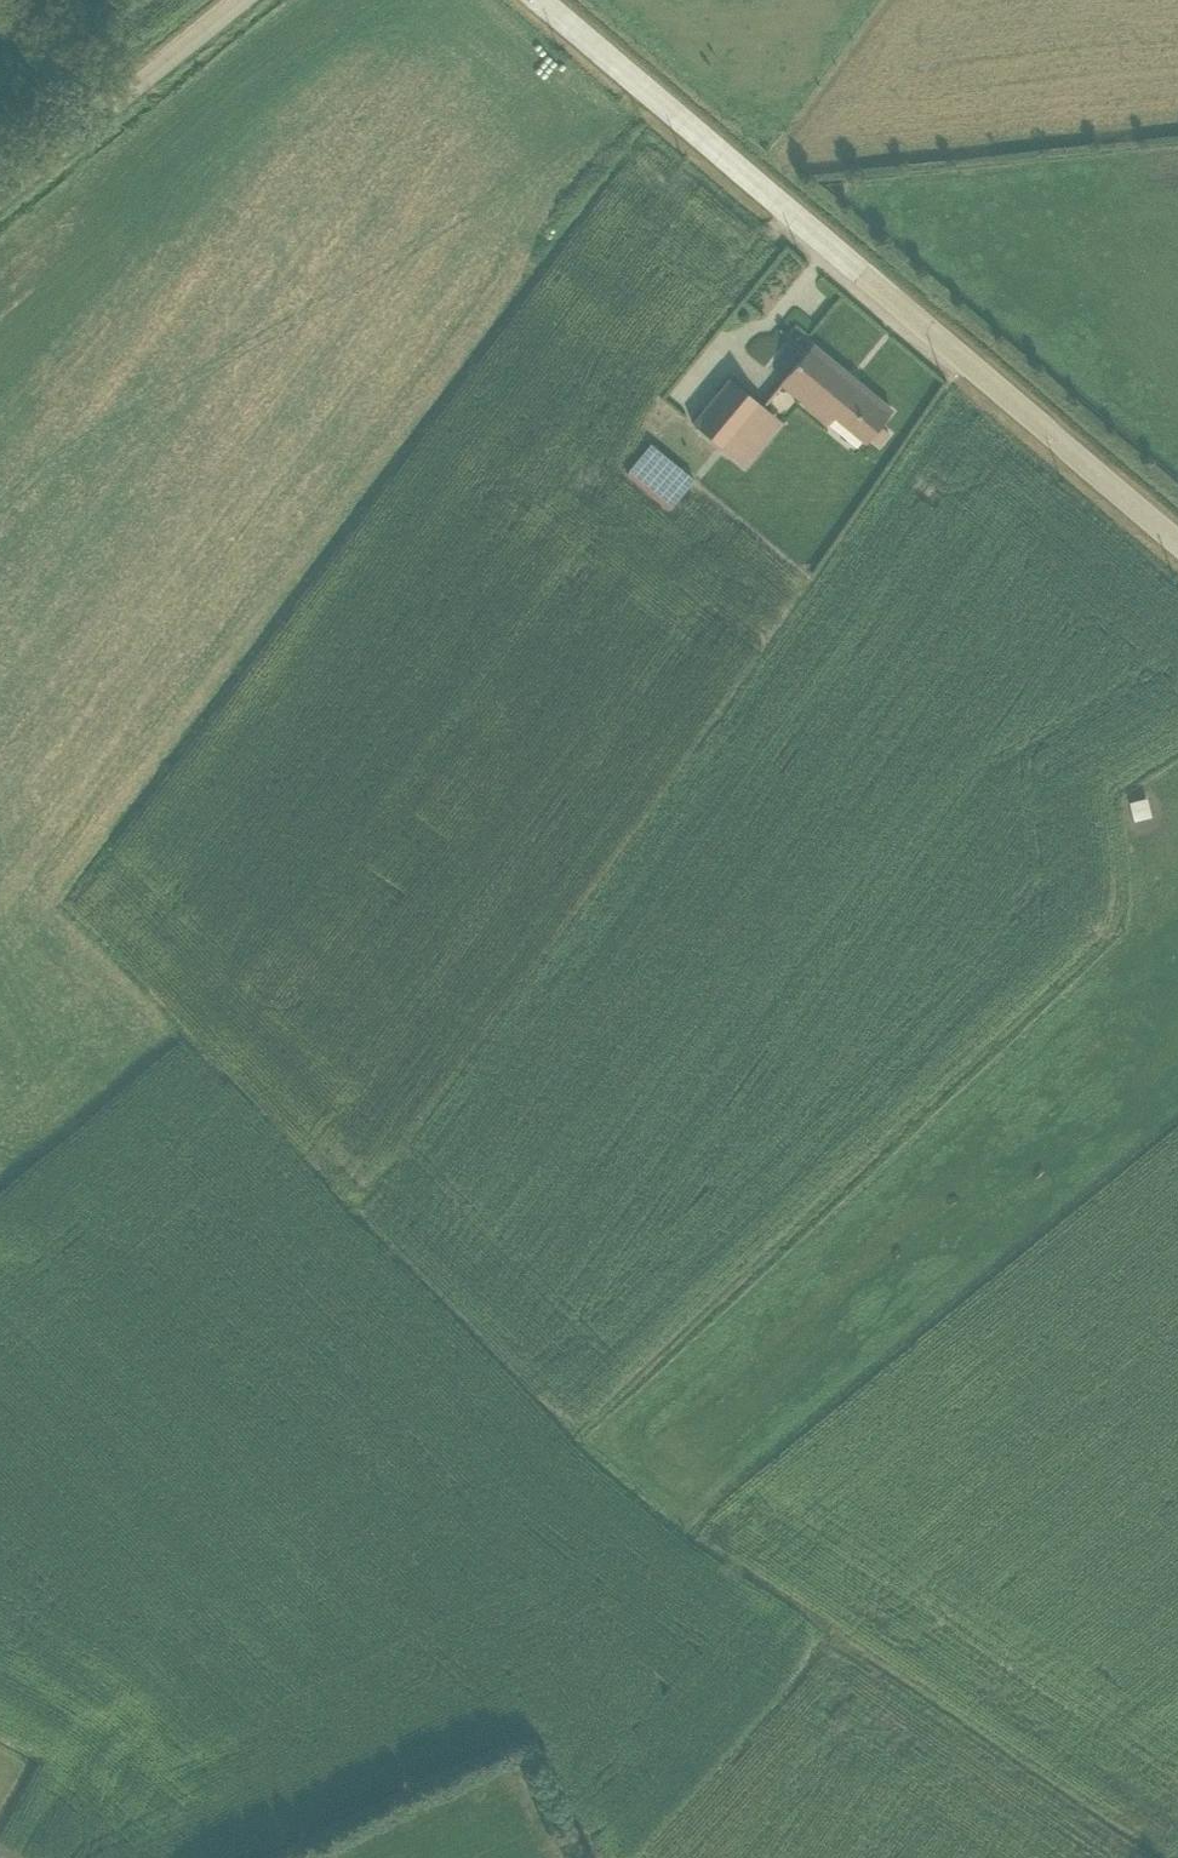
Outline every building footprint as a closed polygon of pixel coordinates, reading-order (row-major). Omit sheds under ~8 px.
[(855,441),(887,403),(809,338),(777,376),(855,441)] [(701,427),(734,452),(768,408),(734,382),(701,427)] [(651,502),(678,470),(637,436),(610,469),(651,502)] [(1117,793),(1120,815),(1140,812),(1137,791),(1117,793)]
